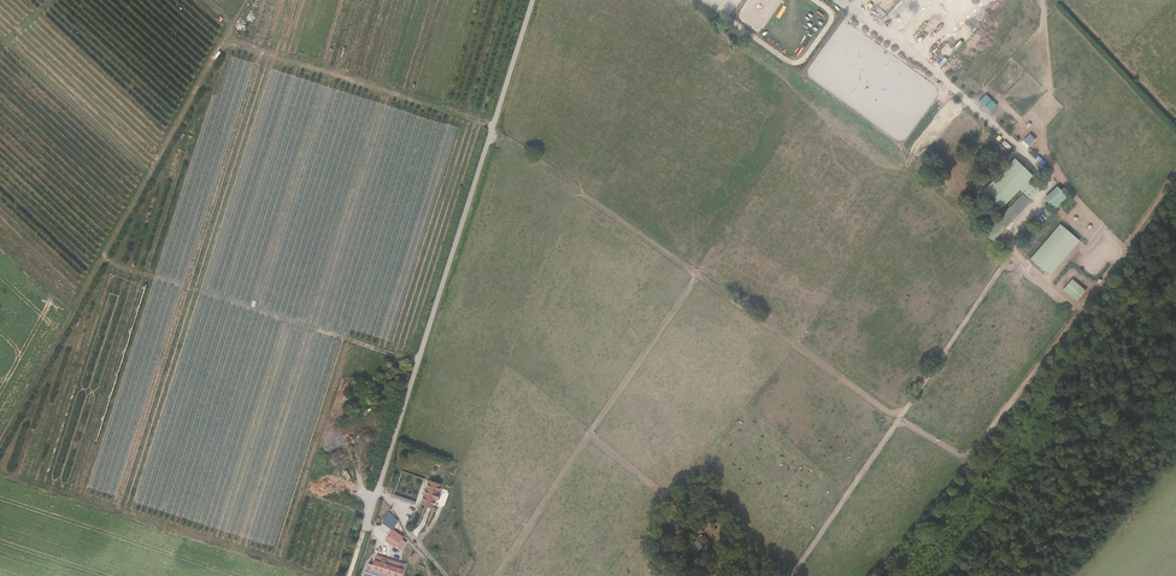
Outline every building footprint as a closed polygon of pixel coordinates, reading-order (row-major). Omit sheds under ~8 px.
[(839,52),(848,39),(842,34),(833,47),(839,52)] [(950,45),(955,51),(961,44),(955,39),(950,45)] [(985,95),(979,101),(991,113),(997,106),(985,95)] [(1030,135),(1024,141),(1029,147),(1035,140),(1030,135)] [(1057,188),(1044,199),(1053,210),(1066,198),(1057,188)] [(1023,194),(983,233),(992,242),(1031,203),(1023,194)] [(1050,277),(1079,241),(1059,225),(1030,260),(1050,277)] [(1072,280),(1062,291),(1077,303),(1086,292),(1072,280)] [(366,416),(372,410),(369,407),(363,413),(366,416)] [(421,505),(431,508),(440,484),(430,480),(421,505)] [(385,541),(395,547),(396,546),(401,539),(402,537),(392,530),(385,541)] [(704,550),(711,545),(703,535),(697,540),(698,542),(692,546),(696,552),(702,548),(704,550)] [(406,542),(401,539),(396,546),(401,550),(406,542)] [(374,564),(395,572),(398,564),(376,557),(374,564)] [(378,575),(401,575),(405,567),(398,564),(395,572),(374,564),(369,563),(366,572),(377,575),(378,575)]
